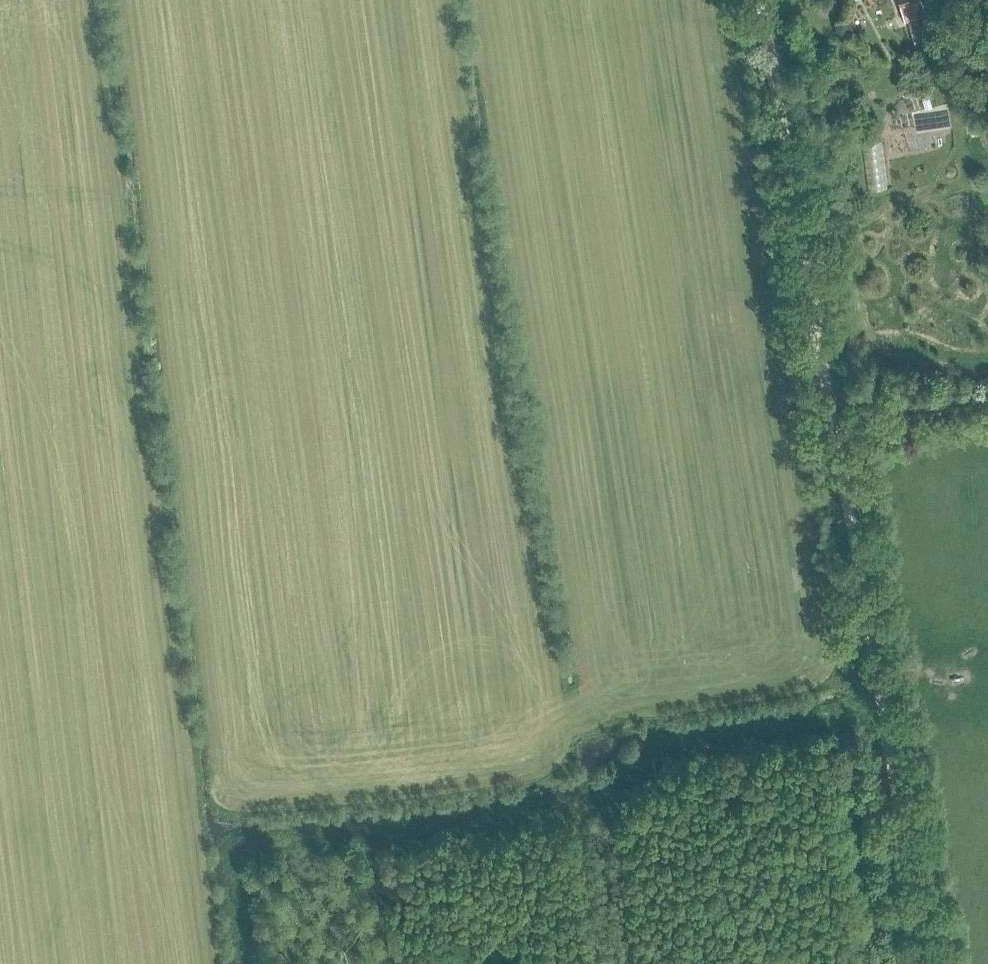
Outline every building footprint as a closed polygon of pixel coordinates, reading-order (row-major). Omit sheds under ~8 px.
[(903,22),(907,21),(916,51),(925,48),(916,18),(926,15),(921,0),(897,0),(903,22)] [(866,141),(866,186),(887,186),(886,141),(866,141)]
